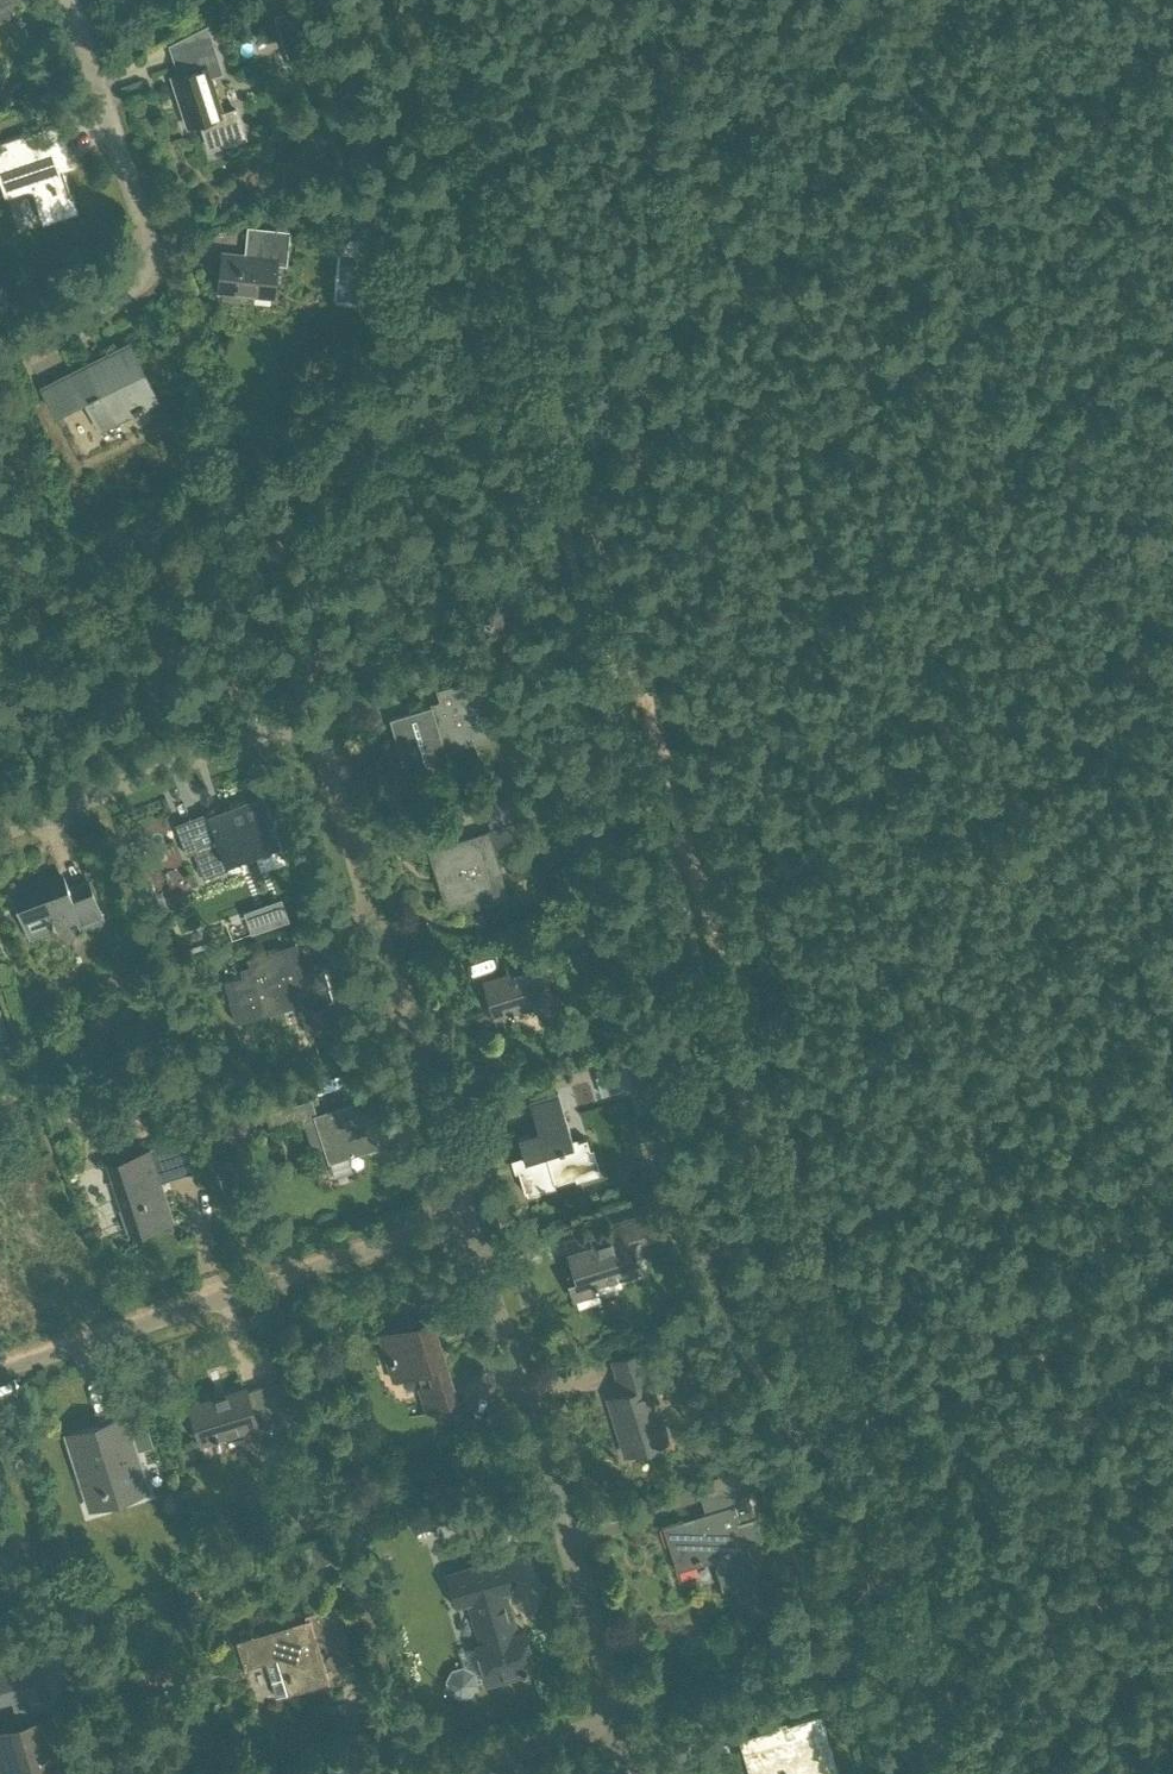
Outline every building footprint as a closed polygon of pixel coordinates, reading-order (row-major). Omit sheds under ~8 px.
[(294,11),(273,18),(278,35),(300,28),(294,11)] [(179,74),(174,75),(190,127),(201,123),(206,137),(233,129),(237,141),(247,137),(238,109),(224,113),(210,69),(222,65),(216,48),(189,56),(193,69),(179,74)] [(2,168),(10,190),(26,185),(31,184),(34,184),(36,185),(38,187),(38,189),(39,191),(49,219),(77,209),(58,154),(69,151),(59,122),(0,142),(0,169),(2,168)] [(223,250),(219,289),(274,295),(277,263),(278,256),(288,257),(291,231),(248,227),(245,252),(223,250)] [(43,387),(56,412),(86,397),(101,427),(160,398),(132,344),(114,353),(113,351),(43,387)] [(390,719),(408,778),(450,766),(445,751),(496,735),(478,677),(437,690),(441,703),(390,719)] [(216,811),(233,857),(279,840),(262,794),(216,811)] [(514,807),(485,816),(489,829),(518,820),(514,807)] [(214,808),(188,817),(200,849),(193,851),(202,877),(226,868),(224,861),(233,857),(216,811),(214,808)] [(486,834),(430,851),(448,908),(464,903),(467,911),(508,898),(494,853),(488,833),(486,834)] [(18,893),(21,902),(18,903),(31,935),(78,917),(82,927),(104,919),(89,879),(68,887),(64,875),(18,893)] [(226,981),(239,1022),(301,1003),(311,1037),(338,1029),(329,1001),(334,1000),(324,968),(306,973),(296,942),(247,957),(252,973),(226,981)] [(485,981),(496,1016),(553,999),(544,969),(554,966),(548,947),(510,958),(515,972),(485,981)] [(8,1037),(0,1012),(0,1040),(8,1037)] [(622,1088),(615,1065),(596,1071),(604,1094),(622,1088)] [(525,1160),(515,1163),(524,1193),(596,1171),(586,1138),(573,1142),(558,1093),(528,1102),(537,1132),(518,1138),(525,1160)] [(270,1111),(274,1125),(302,1116),(304,1122),(308,1121),(313,1135),(321,1133),(329,1160),(379,1144),(365,1099),(317,1114),(312,1097),(270,1111)] [(150,1149),(160,1180),(192,1170),(182,1138),(150,1149)] [(160,1180),(150,1149),(111,1161),(116,1179),(113,1180),(129,1231),(172,1217),(160,1180)] [(574,1271),(567,1273),(575,1298),(600,1290),(598,1282),(637,1270),(628,1240),(659,1230),(653,1211),(595,1229),(599,1244),(592,1246),(569,1253),(574,1271)] [(380,1332),(395,1380),(416,1373),(428,1411),(456,1402),(430,1317),(380,1332)] [(609,1397),(627,1454),(668,1442),(650,1382),(655,1380),(650,1365),(618,1375),(623,1393),(609,1397)] [(246,1385),(189,1403),(200,1441),(253,1425),(260,1446),(264,1445),(291,1437),(295,1435),(279,1381),(248,1391),(246,1385)] [(68,1434),(80,1472),(87,1470),(98,1504),(147,1489),(123,1416),(68,1434)] [(705,1513),(663,1526),(676,1570),(715,1558),(723,1587),(758,1577),(748,1544),(763,1539),(757,1516),(741,1521),(740,1517),(756,1512),(747,1482),(716,1492),(721,1508),(705,1513)] [(452,1668),(446,1678),(449,1689),(459,1695),(470,1693),(476,1683),(486,1680),(488,1684),(537,1669),(525,1629),(517,1631),(505,1591),(513,1589),(504,1557),(449,1574),(458,1605),(468,1602),(480,1643),(476,1644),(483,1669),(473,1672),(463,1665),(452,1668)] [(306,1621),(236,1642),(244,1669),(266,1662),(277,1697),(329,1681),(319,1646),(325,1644),(346,1638),(337,1605),(304,1615),(306,1621)] [(0,1665),(0,1699),(3,1698),(6,1697),(8,1698),(10,1699),(12,1701),(19,1725),(0,1730),(0,1769),(1,1773),(40,1773),(66,1766),(50,1715),(30,1721),(23,1699),(12,1661),(0,1665)] [(145,1670),(152,1686),(166,1679),(161,1663),(145,1670)] [(750,1773),(778,1773),(800,1767),(802,1773),(839,1773),(821,1714),(739,1738),(750,1773)]
